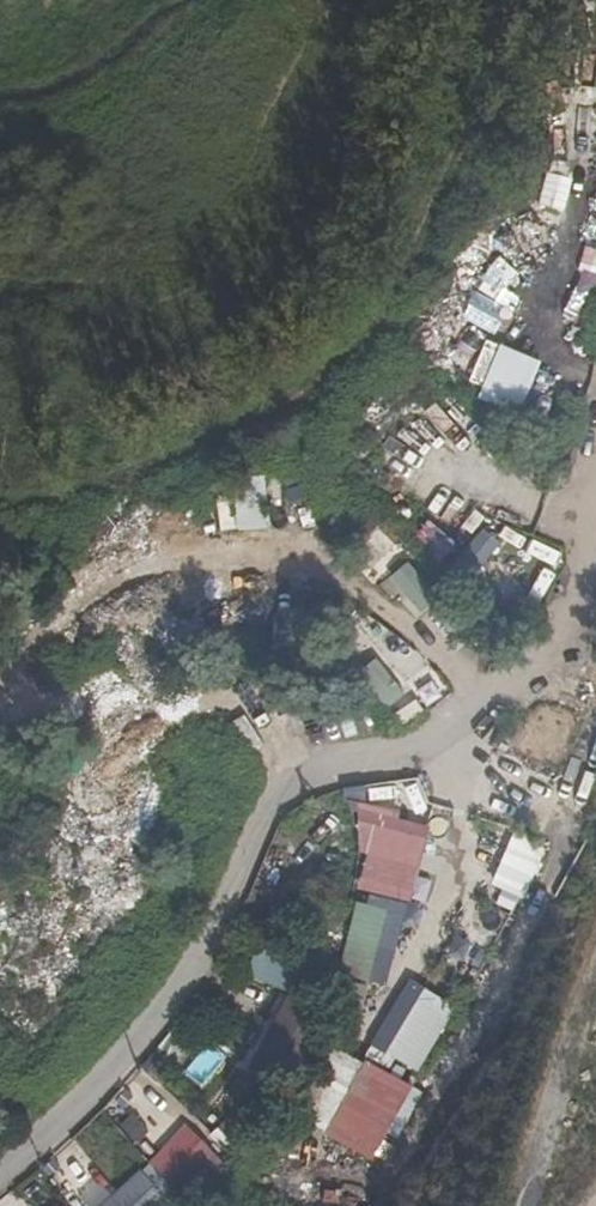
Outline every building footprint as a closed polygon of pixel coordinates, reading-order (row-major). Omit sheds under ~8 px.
[(525,123),(531,152),(545,149),(539,120),(525,123)] [(541,246),(547,168),(530,167),(524,244),(541,246)] [(260,481),(228,483),(232,531),(264,528),(260,481)] [(415,535),(460,572),(484,545),(439,507),(415,535)] [(395,579),(419,558),(400,536),(376,557),(395,579)] [(383,711),(403,693),(372,657),(352,674),(383,711)] [(413,701),(391,709),(395,723),(418,715),(413,701)] [(357,890),(407,902),(424,827),(380,817),(382,809),(371,807),(366,831),(370,832),(357,890)] [(342,975),(369,983),(389,912),(361,905),(342,975)] [(244,976),(298,997),(312,964),(257,942),(244,976)] [(410,978),(372,1044),(418,1070),(456,1004),(410,978)] [(247,1070),(293,1098),(328,1043),(315,1035),(320,1026),(287,1005),(247,1070)] [(372,1164),(413,1088),(359,1060),(319,1135),(372,1164)] [(190,1133),(151,1165),(173,1192),(185,1205),(224,1174),(190,1133)] [(96,1205),(162,1205),(165,1203),(163,1200),(173,1192),(151,1165),(141,1173),(139,1171),(96,1205)] [(81,1205),(93,1205),(109,1193),(91,1170),(67,1190),(81,1205)]
